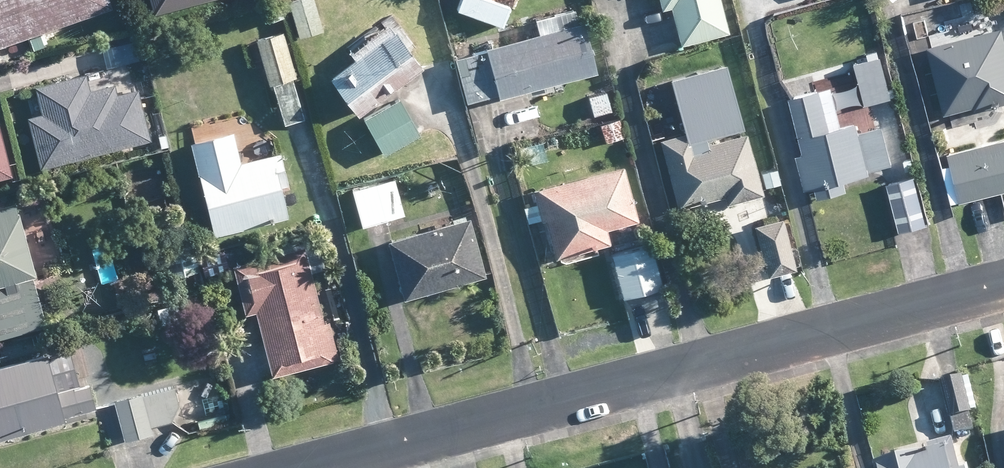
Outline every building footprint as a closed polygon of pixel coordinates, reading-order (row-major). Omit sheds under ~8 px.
[(43,31),(116,5),(114,0),(0,0),(0,46),(43,31)] [(160,12),(203,0),(156,0),(160,12)] [(318,0),(293,0),(304,35),(327,27),(318,0)] [(686,43),(734,30),(726,0),(664,0),(665,2),(667,8),(676,6),(686,43)] [(602,70),(589,20),(583,22),(579,7),(542,17),(543,22),(546,32),(528,36),(492,46),(505,96),(539,86),(602,70)] [(364,112),(427,64),(394,21),(357,50),(361,56),(336,76),(364,112)] [(983,33),(981,22),(934,34),(937,44),(933,45),(939,65),(951,112),(981,104),(982,108),(1003,102),(1003,27),(983,33)] [(885,41),(867,30),(857,47),(874,57),(885,41)] [(273,83),(296,77),(299,76),(286,31),(260,39),(261,42),(268,65),(273,83)] [(471,46),(469,40),(466,31),(451,36),(456,50),(471,46)] [(460,57),(472,100),(501,92),(490,50),(473,54),(460,57)] [(863,68),(871,102),(898,96),(888,55),(861,62),(863,68)] [(731,202),(768,192),(751,131),(710,142),(708,135),(746,125),(730,64),(678,78),(690,122),(682,125),(684,133),(665,139),(683,206),(729,194),(731,202)] [(119,82),(110,84),(95,88),(91,72),(40,85),(43,98),(47,110),(34,115),(32,114),(46,167),(131,144),(151,138),(155,137),(154,135),(149,116),(141,87),(135,88),(121,92),(119,82)] [(864,120),(856,122),(837,126),(827,88),(796,95),(811,152),(802,154),(811,188),(822,185),(825,196),(854,188),(851,178),(877,171),(876,168),(899,161),(890,124),(867,130),(864,120)] [(597,114),(616,109),(611,90),(592,96),(597,114)] [(425,132),(423,128),(405,96),(369,116),(390,152),(425,132)] [(609,141),(628,136),(623,119),(604,123),(609,141)] [(17,172),(3,121),(0,122),(0,176),(17,172)] [(293,212),(278,152),(244,161),(236,130),(197,140),(220,231),(293,212)] [(990,143),(979,146),(956,152),(952,154),(955,164),(949,165),(946,166),(956,203),(961,201),(964,200),(965,202),(998,194),(1003,192),(1003,139),(990,143)] [(612,226),(643,217),(628,162),(537,188),(541,202),(527,206),(531,221),(546,217),(546,219),(550,218),(561,255),(616,240),(612,226)] [(906,230),(928,224),(933,223),(920,175),(892,183),(904,225),(906,230)] [(401,214),(408,212),(398,177),(356,190),(366,225),(401,214)] [(32,227),(31,230),(23,200),(11,203),(0,206),(0,337),(50,323),(44,299),(37,274),(42,272),(33,238),(38,240),(40,240),(43,238),(46,232),(43,226),(37,224),(36,225),(32,227)] [(409,296),(490,274),(474,215),(454,221),(393,238),(409,296)] [(771,276),(789,271),(799,268),(785,218),(758,225),(771,276)] [(315,270),(328,266),(321,237),(306,242),(305,238),(279,244),(281,252),(238,263),(251,312),(253,311),(261,309),(275,364),(277,373),(341,357),(332,319),(328,320),(315,270)] [(665,287),(667,286),(655,243),(651,244),(615,254),(628,297),(665,287)] [(96,406),(102,404),(95,381),(67,389),(64,378),(61,378),(53,349),(0,364),(0,435),(71,416),(71,413),(96,406)] [(77,366),(75,361),(69,359),(64,361),(62,367),(64,373),(70,375),(76,372),(77,366)] [(944,382),(959,435),(981,429),(968,376),(959,378),(944,382)] [(118,401),(128,438),(156,430),(154,424),(172,419),(183,401),(179,387),(146,396),(146,393),(118,401)] [(951,447),(897,461),(884,465),(885,467),(957,467),(951,447)]
